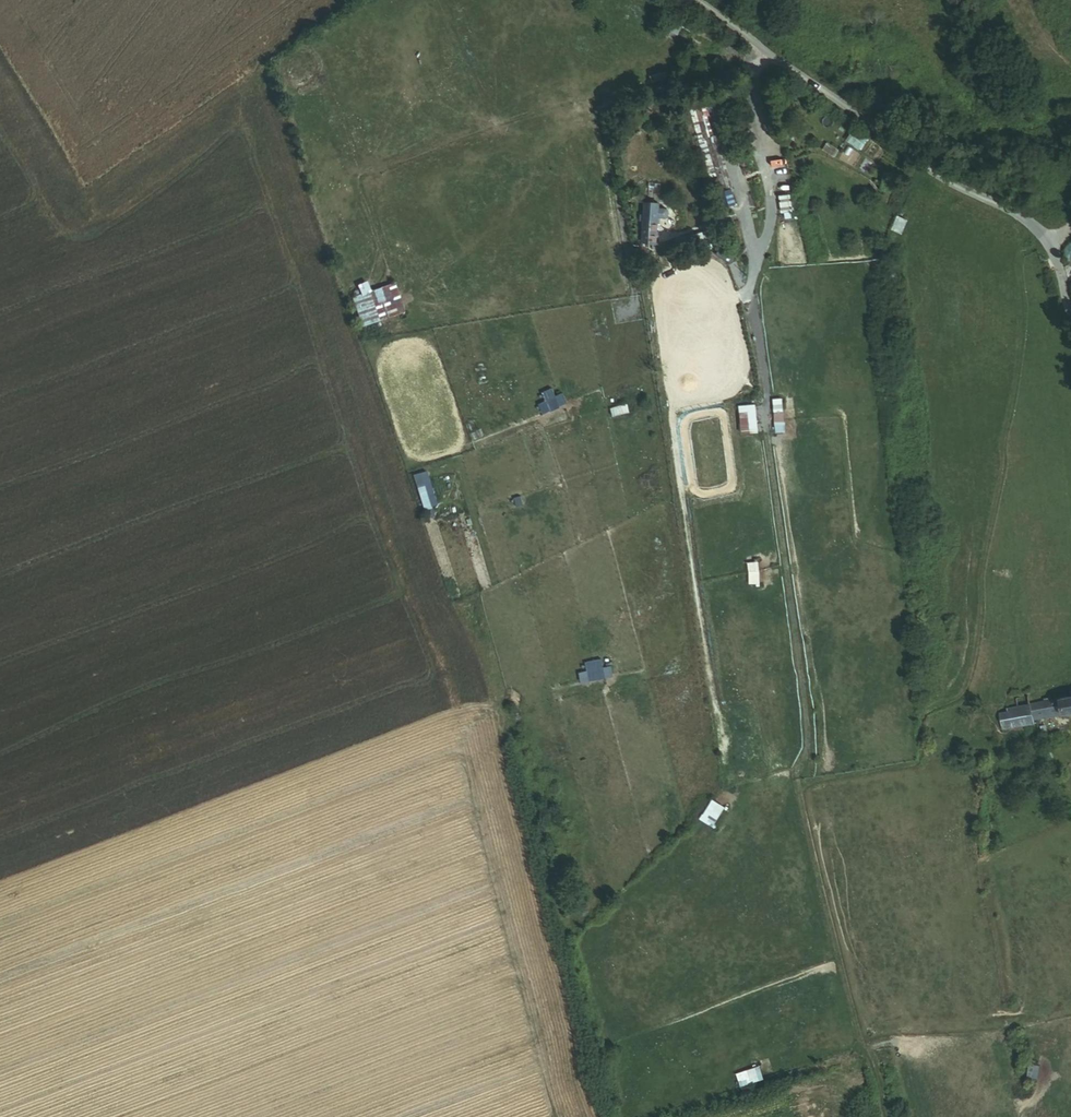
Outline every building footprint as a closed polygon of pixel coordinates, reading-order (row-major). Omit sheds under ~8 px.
[(670,15),(665,30),(679,34),(684,19),(670,15)] [(699,139),(708,178),(725,174),(708,101),(694,105),(702,138),(699,139)] [(853,128),(845,141),(859,151),(868,138),(853,128)] [(880,187),(891,191),(896,176),(885,172),(880,187)] [(634,247),(658,248),(661,201),(637,200),(634,247)] [(897,216),(891,229),(901,233),(906,220),(897,216)] [(742,284),(741,268),(733,269),(735,285),(742,284)] [(395,281),(351,296),(361,324),(405,310),(395,281)] [(539,404),(543,414),(567,404),(563,393),(556,395),(552,388),(541,392),(545,401),(539,404)] [(783,399),(773,399),(773,433),(783,433),(783,399)] [(757,401),(745,403),(747,420),(759,418),(757,401)] [(626,404),(610,409),(612,416),(628,412),(626,404)] [(426,519),(434,516),(431,506),(437,504),(427,470),(413,474),(426,519)] [(759,560),(747,560),(748,584),(760,584),(759,560)] [(585,660),(586,671),(579,671),(580,681),(613,678),(612,666),(603,666),(602,659),(585,660)] [(1070,714),(1070,698),(1031,706),(1029,698),(1017,700),(1019,708),(1010,710),(1011,713),(1002,715),(1005,730),(1034,725),(1033,719),(1037,718),(1038,726),(1051,724),(1049,715),(1063,712),(1064,715),(1070,714)] [(699,819),(712,827),(725,807),(712,798),(699,819)]
